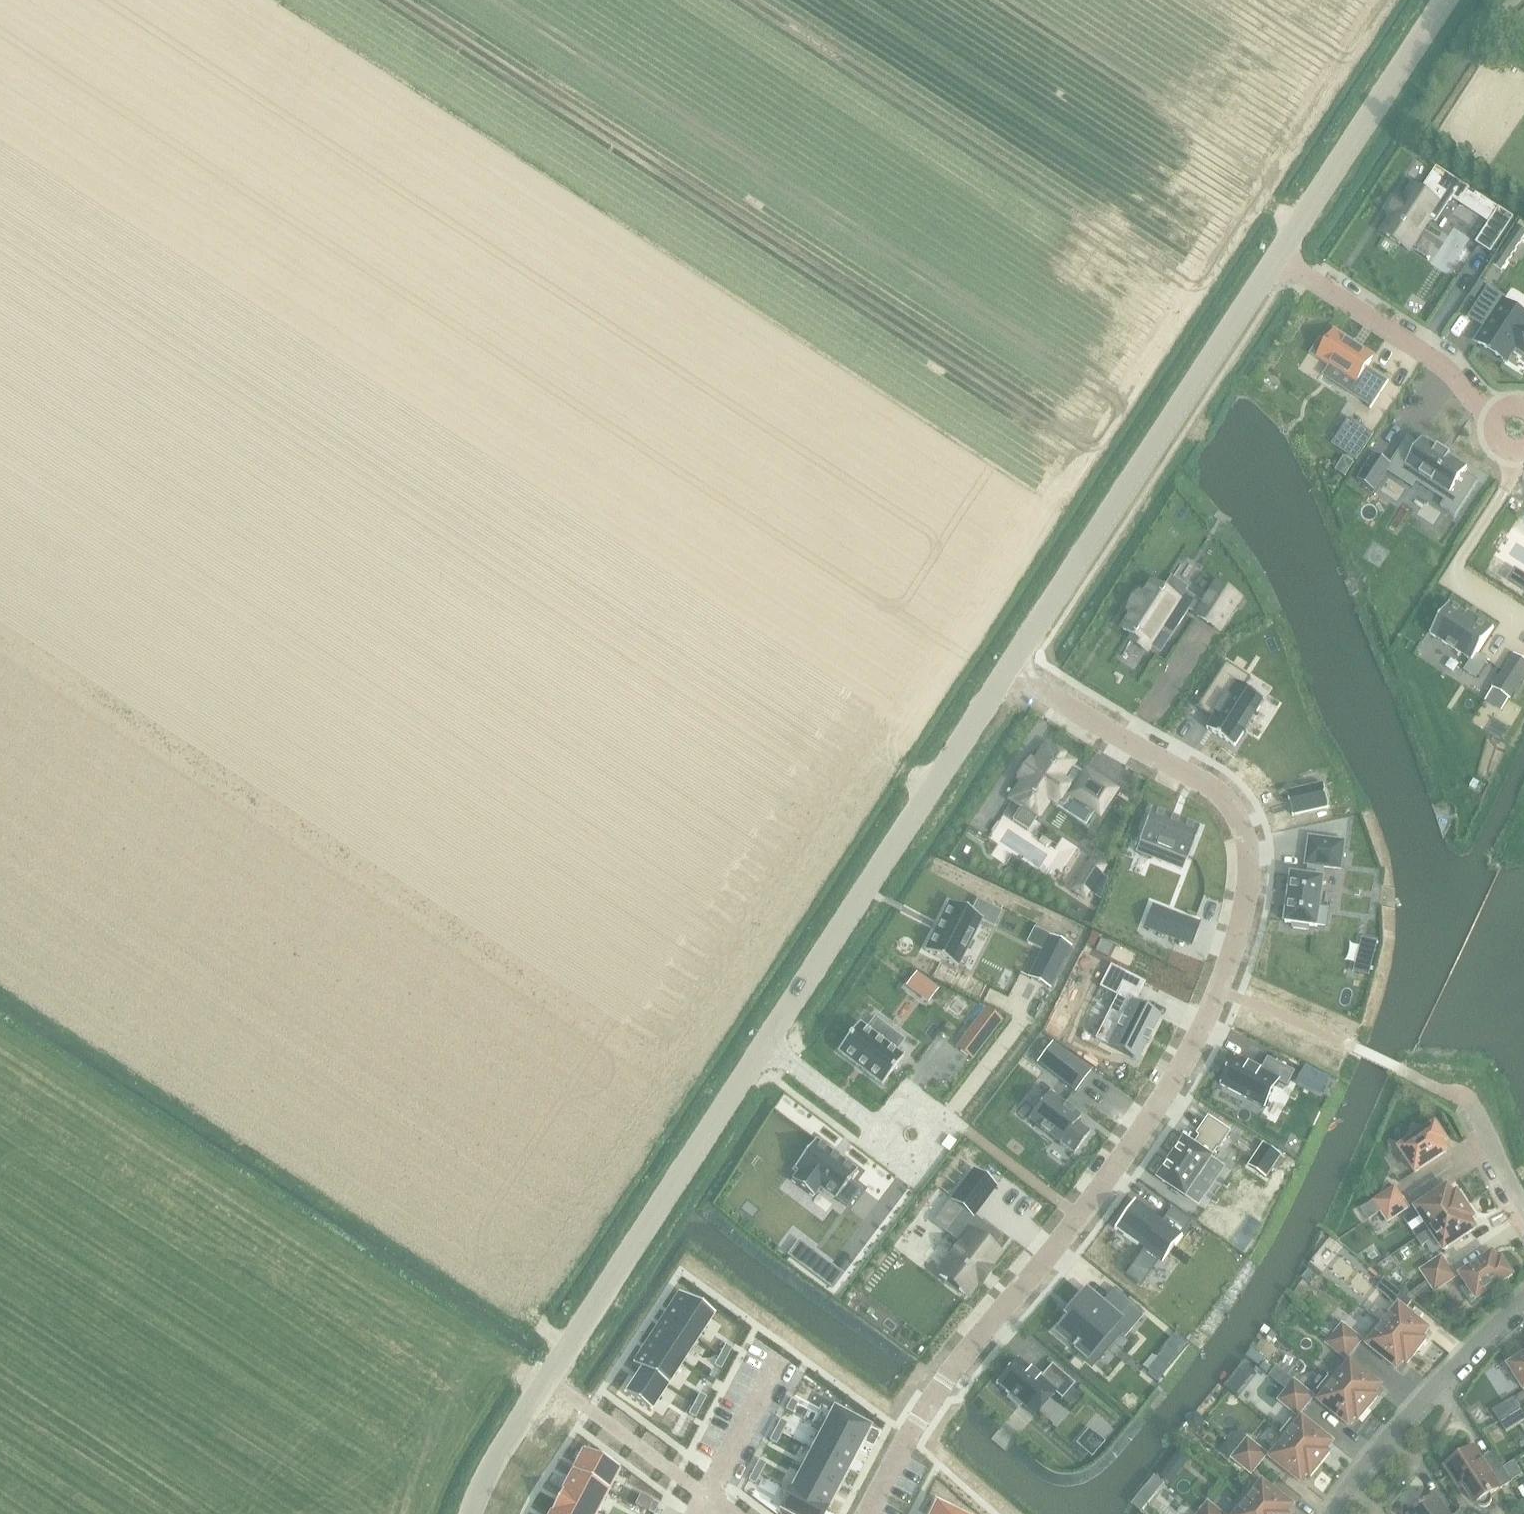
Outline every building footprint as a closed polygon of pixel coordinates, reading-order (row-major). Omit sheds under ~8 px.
[(1394,216),(1383,233),(1409,250),(1429,219),(1436,224),(1452,200),(1460,205),(1470,189),(1437,167),(1421,192),(1413,186),(1404,200),(1401,198),(1390,214),(1394,216)] [(1499,208),(1476,243),(1491,253),(1514,218),(1499,208)] [(1499,255),(1507,261),(1522,239),(1523,240),(1523,224),(1519,221),(1516,225),(1518,227),(1499,255)] [(1475,307),(1493,319),(1487,329),(1477,343),(1505,361),(1515,347),(1523,354),(1523,323),(1515,316),(1519,310),(1503,300),(1504,298),(1489,288),(1475,307)] [(1321,342),(1313,354),(1354,380),(1347,390),(1371,405),(1369,408),(1370,409),(1388,381),(1368,368),(1374,357),(1334,331),(1325,345),(1321,342)] [(1350,420),(1333,445),(1346,453),(1363,428),(1350,420)] [(1375,454),(1357,480),(1374,491),(1387,471),(1413,488),(1417,482),(1444,501),(1441,506),(1455,516),(1477,482),(1464,474),(1467,468),(1449,456),(1451,454),(1438,446),(1437,448),(1422,439),(1419,444),(1408,437),(1390,464),(1375,454)] [(1344,456),(1335,470),(1345,476),(1354,463),(1344,456)] [(1134,612),(1123,629),(1134,637),(1132,641),(1147,650),(1150,647),(1161,629),(1172,636),(1189,609),(1198,615),(1197,616),(1219,630),(1240,598),(1218,584),(1205,605),(1185,592),(1188,588),(1173,578),(1164,590),(1153,583),(1144,596),(1140,593),(1138,597),(1136,596),(1131,605),(1132,606),(1129,609),(1134,612)] [(1450,604),(1430,635),(1471,660),(1464,670),(1476,678),(1487,661),(1477,654),(1494,627),(1468,611),(1466,614),(1450,604)] [(1492,689),(1510,700),(1523,678),(1523,661),(1514,654),(1492,688),(1492,689)] [(1227,662),(1197,708),(1214,719),(1207,729),(1235,747),(1265,701),(1244,688),(1251,678),(1227,662)] [(1026,780),(1013,798),(1024,805),(1015,819),(1030,829),(1051,797),(1064,806),(1073,794),(1100,812),(1115,790),(1087,771),(1086,774),(1072,765),(1074,762),(1049,746),(1038,764),(1033,760),(1021,777),(1026,780)] [(1324,784),(1287,792),(1293,816),(1330,808),(1324,784)] [(1140,841),(1136,853),(1151,858),(1155,847),(1187,859),(1199,828),(1151,809),(1139,841),(1140,841)] [(1288,904),(1286,923),(1293,924),(1293,928),(1309,931),(1309,926),(1317,927),(1317,925),(1325,926),(1328,909),(1320,908),(1324,880),(1322,879),(1324,867),(1341,870),(1345,842),(1310,837),(1306,865),(1310,865),(1308,877),(1292,875),(1290,894),(1289,904),(1288,904)] [(1091,856),(1069,888),(1084,899),(1089,891),(1099,898),(1107,878),(1101,874),(1106,866),(1091,856)] [(950,903),(925,952),(957,968),(981,920),(993,927),(1000,913),(978,901),(971,914),(950,903)] [(1153,907),(1145,928),(1190,944),(1198,924),(1153,907)] [(1041,950),(1028,978),(1049,989),(1071,946),(1049,935),(1041,950)] [(1363,938),(1354,972),(1369,976),(1378,941),(1363,938)] [(1101,941),(1095,951),(1106,957),(1112,946),(1101,941)] [(1116,996),(1094,1039),(1109,1046),(1137,1060),(1145,1043),(1147,1044),(1148,1043),(1146,1042),(1149,1035),(1151,1036),(1151,1035),(1150,1034),(1151,1031),(1158,1017),(1134,1004),(1138,996),(1130,992),(1137,979),(1110,965),(1099,988),(1116,996)] [(916,973),(907,985),(911,989),(921,976),(916,973)] [(985,1008),(965,1034),(981,1047),(1001,1020),(985,1008)] [(858,1024),(837,1052),(882,1086),(903,1058),(895,1052),(903,1041),(889,1030),(880,1041),(865,1029),(858,1024)] [(1052,1043),(1037,1063),(1075,1092),(1090,1072),(1052,1043)] [(1235,1056),(1221,1085),(1265,1109),(1280,1082),(1288,1086),(1295,1072),(1268,1058),(1262,1070),(1235,1056)] [(1320,1073),(1311,1091),(1321,1096),(1330,1078),(1320,1073)] [(1049,1093),(1028,1120),(1074,1154),(1090,1133),(1076,1123),(1081,1117),(1049,1093)] [(1168,1165),(1159,1179),(1186,1198),(1213,1158),(1211,1157),(1218,1147),(1219,1148),(1231,1132),(1209,1117),(1198,1134),(1201,1136),(1194,1146),(1185,1140),(1175,1154),(1168,1164),(1168,1165)] [(1446,1140),(1436,1125),(1413,1139),(1412,1137),(1401,1144),(1402,1146),(1399,1148),(1415,1173),(1447,1152),(1444,1147),(1445,1146),(1443,1143),(1446,1140)] [(799,1169),(791,1179),(811,1196),(819,1186),(834,1199),(835,1198),(845,1207),(859,1190),(849,1181),(857,1172),(843,1160),(844,1160),(832,1149),(831,1150),(817,1139),(794,1166),(799,1169)] [(1265,1144),(1249,1166),(1265,1177),(1281,1155),(1265,1144)] [(962,1245),(939,1275),(966,1296),(977,1282),(979,1284),(991,1268),(988,1267),(999,1253),(993,1248),(1001,1237),(974,1216),(996,1187),(973,1170),(951,1200),(963,1210),(946,1233),(962,1245)] [(1395,1186),(1374,1201),(1361,1209),(1369,1220),(1381,1212),(1388,1222),(1409,1208),(1395,1186)] [(1430,1230),(1466,1205),(1457,1192),(1454,1195),(1451,1192),(1450,1192),(1447,1187),(1415,1208),(1430,1230)] [(1133,1201),(1113,1229),(1143,1250),(1125,1275),(1141,1287),(1159,1262),(1163,1264),(1176,1246),(1183,1236),(1192,1223),(1172,1209),(1163,1222),(1133,1201)] [(1430,1230),(1417,1238),(1422,1246),(1435,1237),(1444,1251),(1475,1229),(1472,1224),(1473,1224),(1471,1220),(1474,1218),(1466,1205),(1430,1230)] [(1513,1275),(1502,1259),(1499,1262),(1496,1259),(1495,1259),(1492,1254),(1460,1275),(1467,1285),(1462,1289),(1472,1303),(1480,1298),(1481,1300),(1492,1293),(1491,1290),(1513,1275)] [(817,1256),(807,1270),(821,1280),(831,1267),(817,1256)] [(1428,1281),(1449,1267),(1442,1256),(1421,1270),(1428,1281)] [(1449,1267),(1428,1281),(1435,1291),(1456,1277),(1449,1267)] [(1309,1269),(1303,1278),(1311,1284),(1317,1275),(1309,1269)] [(690,1275),(675,1296),(707,1318),(721,1300),(690,1275)] [(1383,1325),(1417,1352),(1427,1341),(1423,1338),(1426,1335),(1425,1334),(1429,1329),(1405,1310),(1413,1301),(1384,1278),(1376,1288),(1398,1306),(1383,1325)] [(1074,1309),(1055,1331),(1073,1346),(1071,1349),(1073,1350),(1075,1348),(1080,1353),(1087,1359),(1114,1328),(1120,1334),(1124,1338),(1144,1315),(1114,1288),(1101,1304),(1085,1290),(1070,1307),(1074,1309)] [(675,1296),(662,1314),(694,1337),(707,1318),(675,1296)] [(662,1314),(648,1333),(680,1355),(694,1337),(662,1314)] [(1417,1352),(1383,1325),(1378,1321),(1368,1334),(1373,1338),(1367,1345),(1397,1369),(1400,1364),(1402,1365),(1404,1362),(1407,1364),(1417,1352)] [(1335,1334),(1354,1350),(1362,1340),(1343,1324),(1335,1334)] [(648,1333),(634,1353),(667,1375),(680,1355),(648,1333)] [(1177,1334),(1165,1349),(1176,1359),(1189,1344),(1177,1334)] [(1354,1350),(1335,1334),(1327,1344),(1346,1360),(1354,1350)] [(725,1345),(719,1355),(726,1359),(732,1349),(725,1345)] [(1257,1353),(1252,1360),(1260,1366),(1263,1361),(1265,1359),(1257,1353)] [(1523,1356),(1521,1354),(1510,1361),(1512,1363),(1509,1365),(1523,1390),(1523,1356)] [(719,1355),(714,1365),(721,1369),(726,1359),(719,1355)] [(1018,1358),(997,1383),(1036,1416),(1055,1394),(1062,1400),(1075,1384),(1052,1365),(1041,1377),(1018,1358)] [(1260,1366),(1258,1368),(1266,1374),(1271,1368),(1263,1361),(1260,1366)] [(1335,1381),(1369,1409),(1378,1397),(1375,1394),(1377,1391),(1376,1390),(1380,1385),(1351,1362),(1335,1381)] [(1369,1409),(1335,1381),(1330,1377),(1319,1390),(1324,1394),(1319,1401),(1348,1425),(1352,1420),(1353,1421),(1355,1418),(1359,1421),(1369,1409)] [(1286,1390),(1306,1406),(1314,1396),(1294,1380),(1286,1390)] [(1306,1406),(1286,1390),(1278,1400),(1298,1416),(1306,1406)] [(698,1394),(693,1404),(700,1408),(705,1398),(698,1394)] [(1500,1421),(1520,1408),(1514,1397),(1493,1410),(1499,1420),(1500,1421)] [(791,1399),(785,1410),(792,1414),(798,1403),(791,1399)] [(693,1404),(687,1414),(694,1418),(700,1408),(693,1404)] [(1500,1421),(1506,1432),(1523,1421),(1523,1414),(1520,1408),(1500,1421)] [(837,1409),(825,1429),(860,1449),(872,1429),(837,1409)] [(1292,1421),(1282,1434),(1286,1438),(1320,1466),(1330,1454),(1327,1451),(1329,1448),(1328,1447),(1332,1442),(1302,1418),(1297,1425),(1292,1421)] [(780,1419),(774,1430),(781,1434),(787,1423),(780,1419)] [(825,1429),(814,1449),(849,1469),(860,1449),(825,1429)] [(774,1430),(768,1441),(776,1445),(781,1434),(774,1430)] [(1240,1448),(1260,1464),(1268,1454),(1248,1438),(1240,1448)] [(1311,1477),(1320,1466),(1286,1438),(1270,1458),(1300,1482),(1304,1477),(1305,1478),(1307,1475),(1311,1477)] [(1260,1464),(1240,1448),(1232,1458),(1252,1474),(1260,1464)] [(1491,1496),(1491,1494),(1500,1489),(1512,1482),(1497,1458),(1485,1465),(1474,1448),(1446,1465),(1461,1488),(1464,1486),(1476,1504),(1477,1504),(1478,1505),(1479,1506),(1481,1507),(1483,1507),(1484,1507),(1486,1507),(1487,1507),(1488,1506),(1489,1505),(1490,1504),(1492,1502),(1492,1501),(1492,1499),(1492,1498),(1491,1496)] [(814,1449),(803,1469),(838,1489),(849,1469),(814,1449)] [(583,1451),(572,1472),(608,1491),(619,1470),(583,1451)] [(1181,1451),(1173,1461),(1179,1465),(1187,1464),(1191,1459),(1181,1451)] [(759,1460),(753,1471),(760,1475),(766,1464),(759,1460)] [(803,1469),(792,1488),(826,1508),(838,1489),(803,1469)] [(753,1471),(747,1482),(754,1486),(760,1475),(753,1471)] [(572,1472),(561,1492),(598,1511),(608,1491),(572,1472)] [(1242,1498),(1262,1513),(1288,1513),(1290,1511),(1289,1511),(1293,1506),(1263,1482),(1257,1489),(1253,1485),(1242,1498)] [(781,1509),(790,1513),(823,1513),(826,1508),(792,1488),(781,1509)] [(551,1513),(553,1513),(596,1513),(598,1511),(561,1492),(551,1513)] [(1435,1495),(1408,1513),(1448,1513),(1435,1495)] [(1139,1496),(1132,1505),(1137,1509),(1141,1512),(1149,1503),(1143,1499),(1139,1496)] [(1242,1498),(1232,1511),(1236,1513),(1262,1513),(1242,1498)] [(646,1511),(652,1513),(653,1513),(659,1504),(651,1500),(646,1511)] [(931,1513),(956,1513),(947,1510),(948,1507),(937,1501),(936,1504),(931,1513)] [(1200,1512),(1203,1513),(1223,1513),(1208,1502),(1200,1512)]
